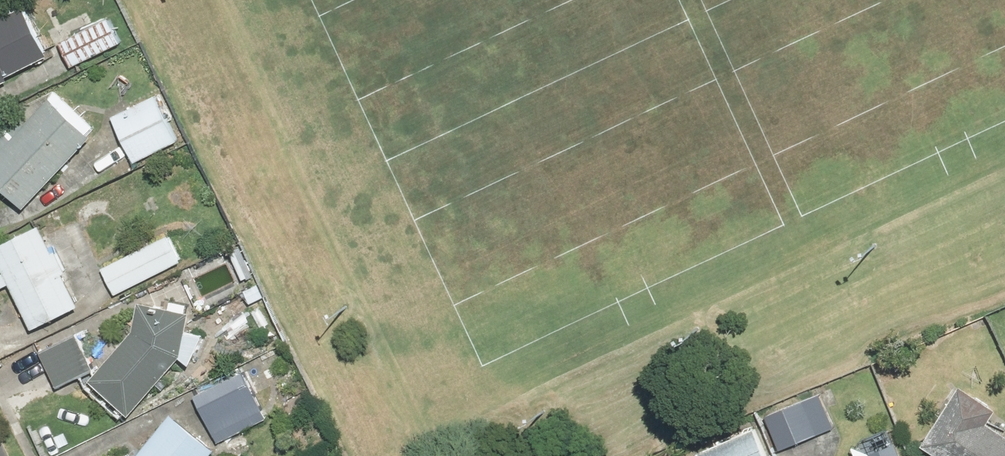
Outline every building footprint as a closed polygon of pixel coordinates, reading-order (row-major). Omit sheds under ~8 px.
[(0,18),(0,81),(70,50),(47,0),(41,0),(0,18)] [(114,13),(65,36),(77,61),(126,38),(114,13)] [(163,88),(116,113),(141,161),(188,137),(163,88)] [(0,125),(0,180),(29,206),(102,128),(60,89),(32,120),(18,106),(0,125)] [(0,245),(0,257),(37,329),(87,304),(45,222),(0,245)] [(172,229),(103,262),(119,294),(188,261),(172,229)] [(137,330),(90,387),(129,418),(182,355),(189,307),(142,300),(137,330)] [(83,328),(40,346),(56,383),(99,365),(83,328)] [(260,361),(197,390),(220,439),(283,409),(260,361)] [(926,444),(947,455),(1004,455),(1004,424),(993,417),(1002,403),(964,380),(926,444)] [(769,413),(781,444),(841,420),(829,389),(769,413)] [(136,455),(211,455),(219,445),(173,409),(136,455)] [(697,448),(700,455),(773,455),(760,424),(697,448)] [(906,434),(860,452),(862,455),(915,455),(906,434)]
